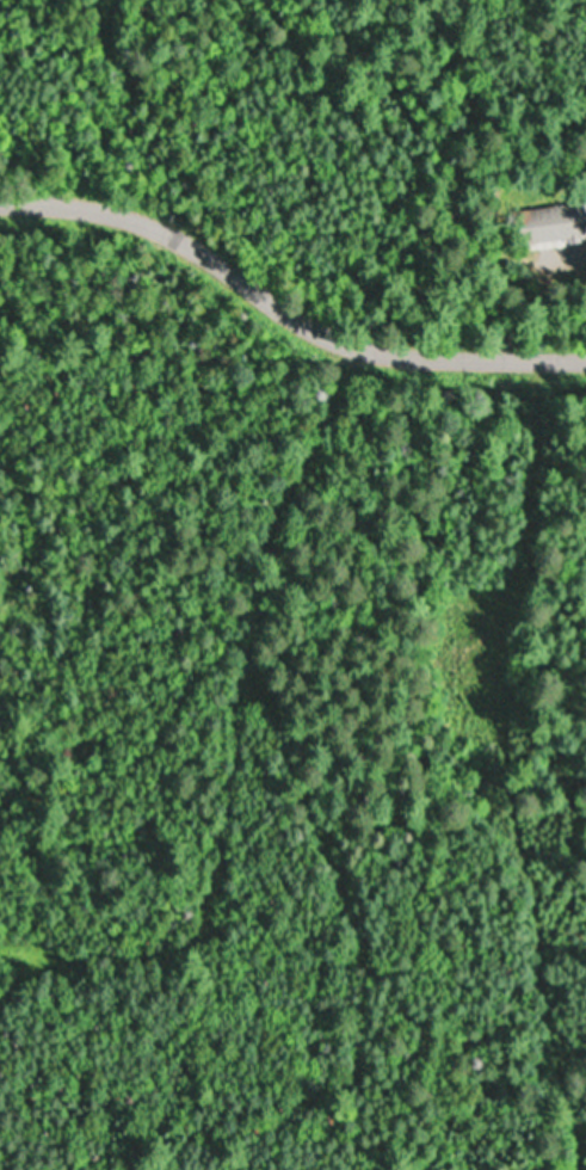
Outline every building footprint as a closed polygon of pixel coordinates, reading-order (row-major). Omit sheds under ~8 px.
[(521,245),(585,238),(585,203),(517,210),(521,245)]
